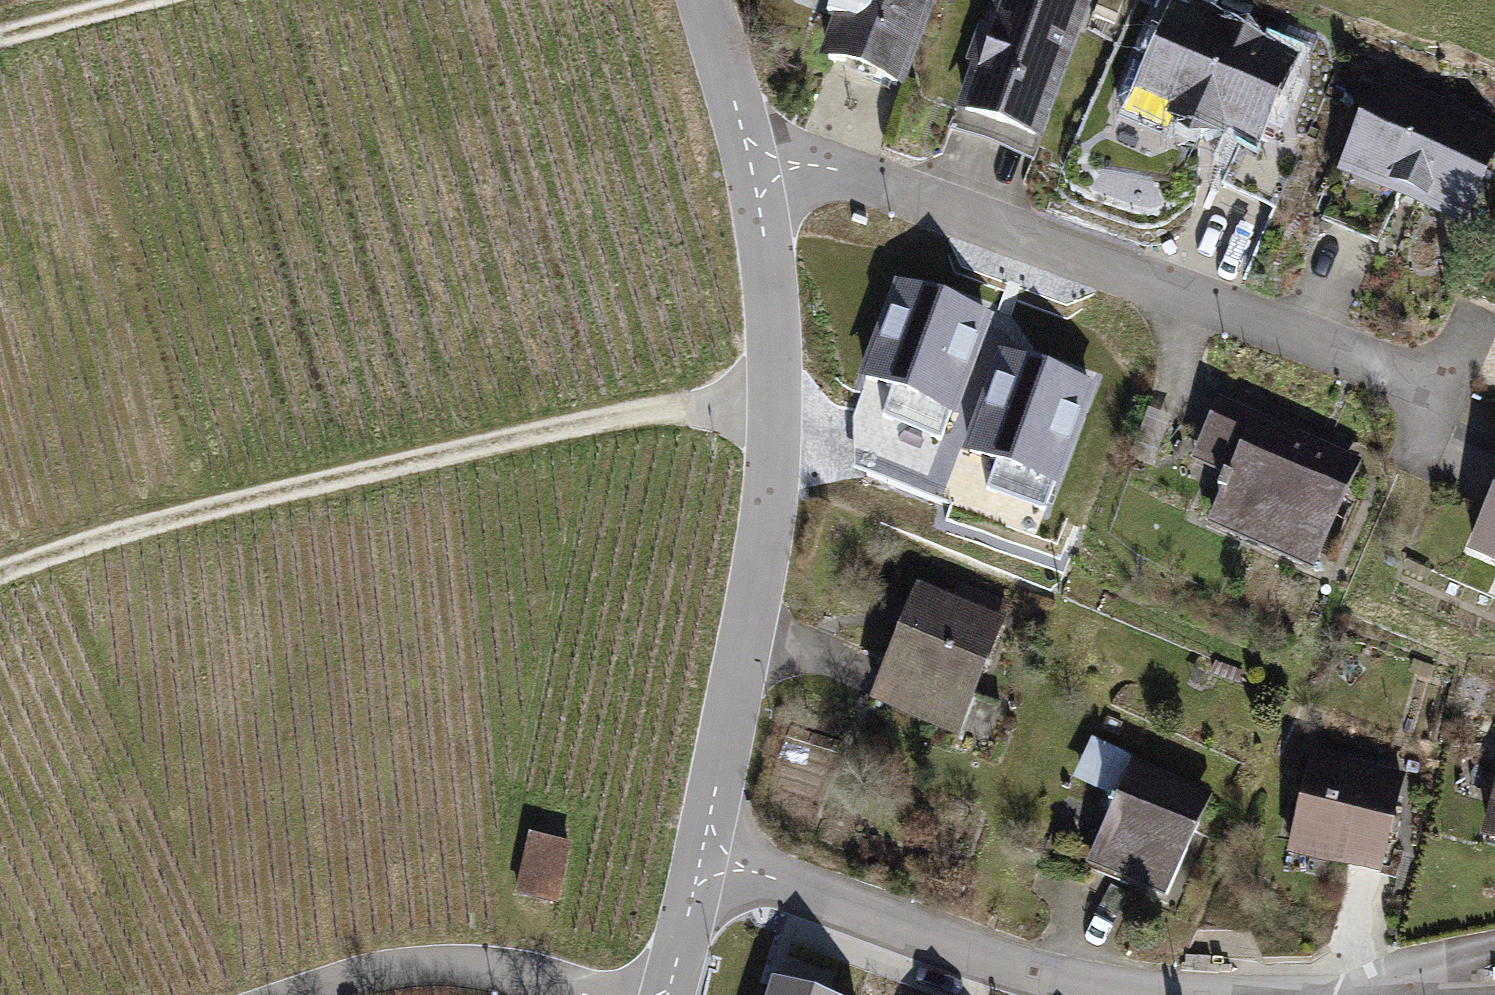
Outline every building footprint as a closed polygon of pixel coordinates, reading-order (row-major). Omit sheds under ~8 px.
[(824,53),(903,81),(931,0),(842,0),(824,53)] [(1063,0),(999,0),(962,103),(1040,130),(1084,7),(1063,0)] [(1292,57),(1174,7),(1139,89),(1256,139),(1292,57)] [(1381,82),(1344,168),(1462,218),(1494,141),(1494,130),(1381,82)] [(992,312),(899,279),(864,380),(957,412),(992,312)] [(1093,377),(1000,345),(965,445),(1058,478),(1093,377)] [(1349,463),(1223,408),(1194,473),(1225,486),(1210,519),(1305,561),(1349,463)] [(1477,550),(1494,558),(1494,510),(1477,550)] [(916,593),(874,698),(955,729),(994,622),(916,593)] [(1398,780),(1312,761),(1292,852),(1378,871),(1398,780)] [(1130,767),(1088,863),(1163,895),(1204,799),(1130,767)] [(571,843),(531,833),(517,892),(557,902),(571,843)] [(773,975),(767,994),(839,994),(773,975)]
